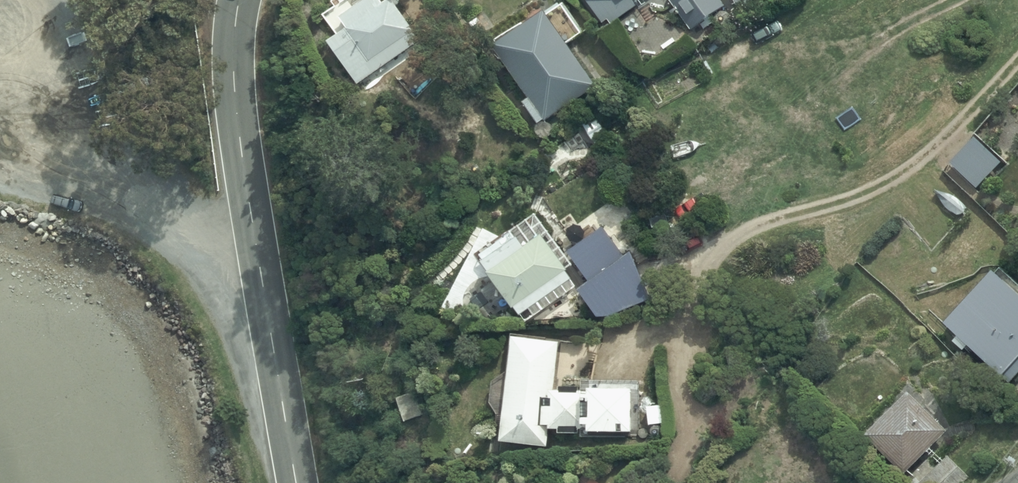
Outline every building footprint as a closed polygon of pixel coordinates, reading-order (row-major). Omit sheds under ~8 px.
[(330,47),(362,91),(426,44),(395,2),(387,8),(381,0),(332,0),(328,3),(334,11),(325,18),(341,39),(330,47)] [(603,27),(610,23),(612,27),(644,6),(648,12),(666,0),(585,0),(603,27)] [(721,0),(670,0),(694,32),(727,8),(721,0)] [(761,0),(734,0),(742,12),(761,0)] [(501,90),(516,80),(532,104),(527,107),(541,128),(598,91),(570,48),(587,37),(567,6),(527,32),(522,24),(495,42),(501,51),(498,52),(502,58),(487,68),(501,90)] [(587,284),(539,218),(483,260),(489,269),(487,270),(495,280),(493,282),(517,315),(519,314),(529,328),(587,284)] [(628,262),(605,232),(571,259),(594,287),(582,296),(609,331),(653,297),(635,257),(628,262)] [(995,263),(946,315),(1008,373),(1017,363),(1017,285),(995,263)] [(559,390),(562,339),(513,337),(513,345),(516,345),(515,375),(506,375),(495,384),(494,404),(503,412),(507,412),(507,442),(548,443),(549,428),(564,428),(564,432),(638,433),(639,382),(583,381),(583,391),(582,391),(582,386),(560,385),(560,390),(559,390)] [(948,430),(910,393),(866,436),(903,473),(948,430)] [(400,400),(408,426),(426,421),(418,395),(400,400)] [(969,478),(950,458),(923,482),(964,482),(969,478)]
